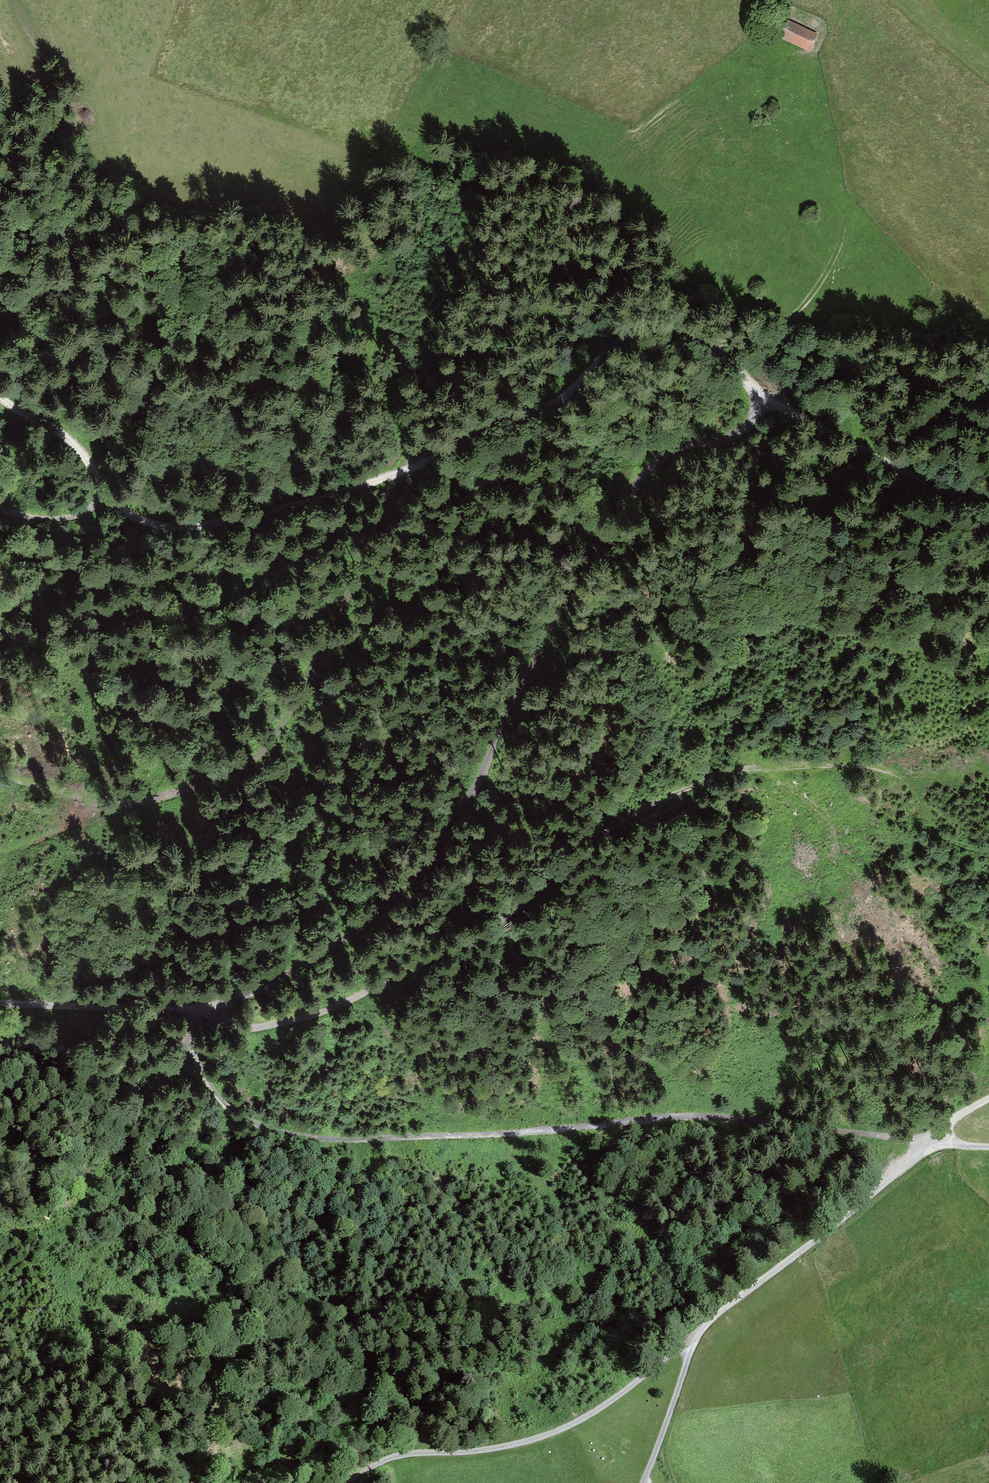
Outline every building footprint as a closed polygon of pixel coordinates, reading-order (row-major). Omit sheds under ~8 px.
[(771,31),(807,48),(814,35),(778,18),(771,31)]
